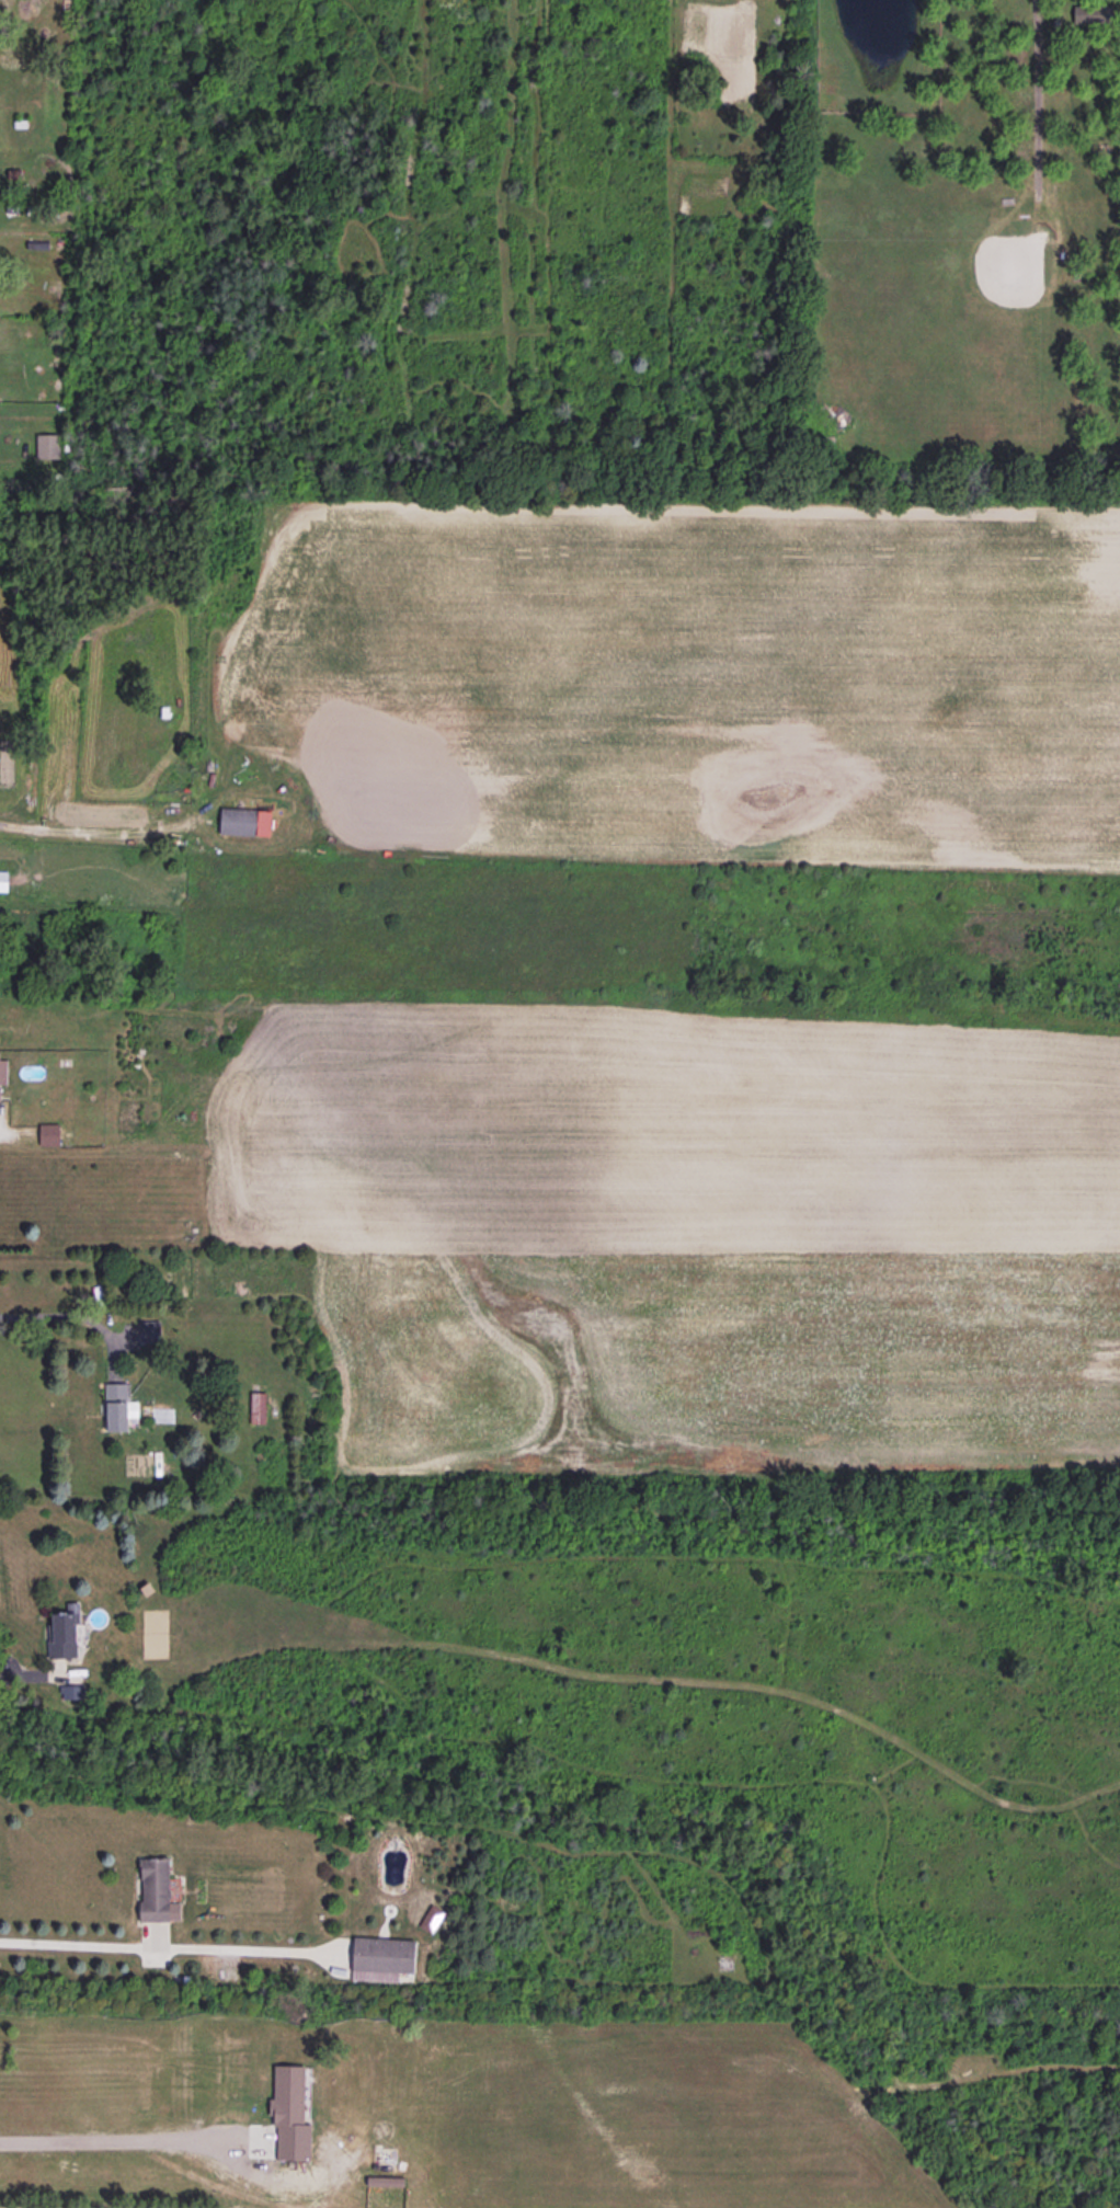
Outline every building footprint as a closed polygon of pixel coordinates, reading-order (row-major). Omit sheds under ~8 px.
[(1073,6),(1073,23),(1112,22),(1112,5),(1073,6)] [(270,836),(271,809),(220,808),(219,834),(270,836)] [(127,1383),(105,1383),(106,1431),(128,1430),(128,1421),(138,1421),(137,1400),(127,1401),(127,1383)] [(266,1392),(251,1392),(251,1423),(266,1423),(266,1392)] [(419,1926),(433,1933),(444,1910),(430,1904),(419,1926)] [(352,1980),(398,1982),(398,1972),(414,1972),(415,1939),(354,1937),(352,1980)] [(310,2160),(311,2101),(304,2100),(305,2065),(274,2064),(274,2097),(269,2097),(269,2114),(277,2115),(276,2159),(310,2160)]
